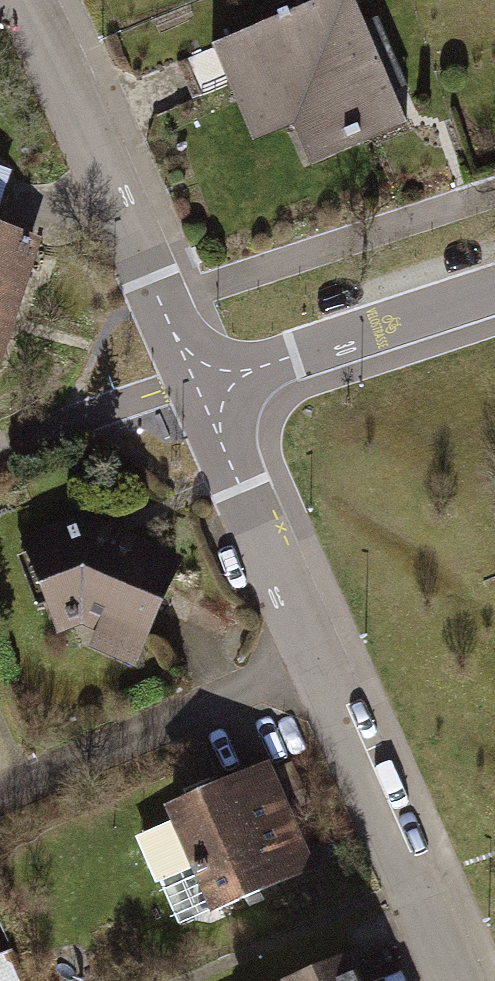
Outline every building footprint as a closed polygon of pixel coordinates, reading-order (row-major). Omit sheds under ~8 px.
[(351,0),(300,0),(206,41),(248,137),(295,117),(310,152),(400,112),(351,0)] [(42,229),(0,216),(0,361),(42,229)] [(127,655),(169,552),(92,509),(12,534),(50,624),(127,655)] [(311,861),(273,755),(158,796),(197,902),(311,861)] [(334,944),(248,980),(350,980),(334,944)]
